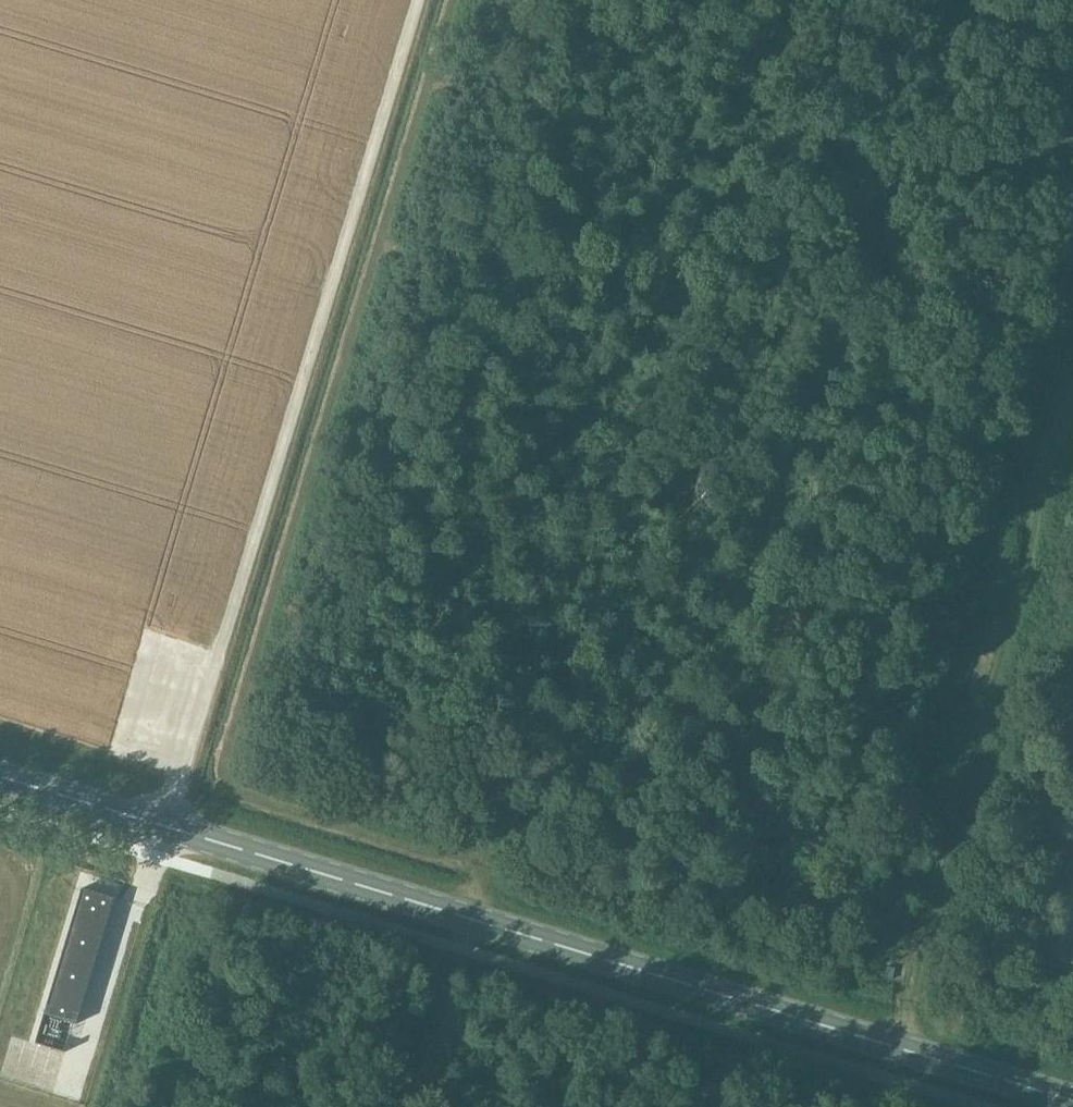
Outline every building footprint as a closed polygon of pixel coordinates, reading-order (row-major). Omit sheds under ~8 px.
[(113,898),(80,888),(34,1044),(63,1052),(72,1024),(75,1024),(113,898)] [(895,968),(887,966),(884,977),(893,979),(895,968)]
